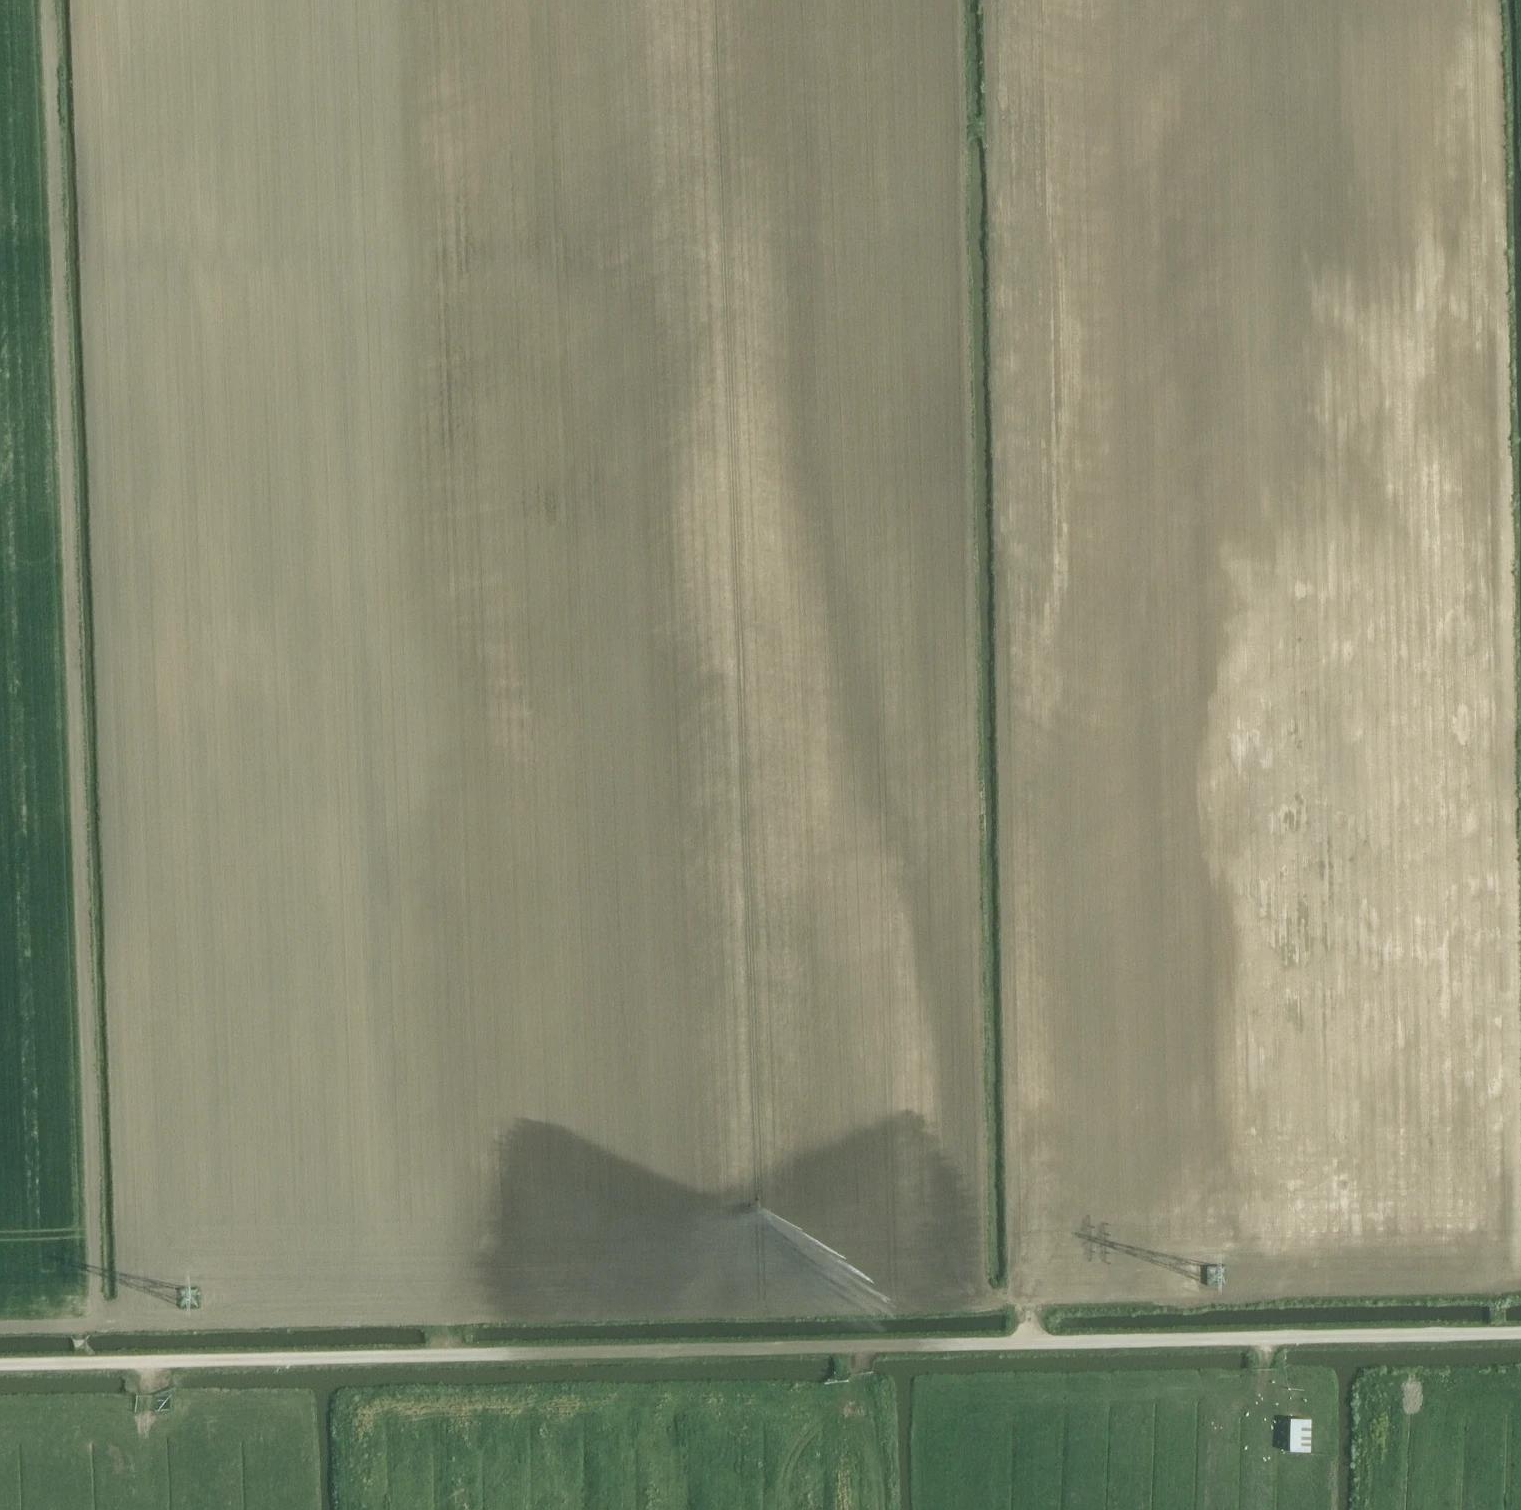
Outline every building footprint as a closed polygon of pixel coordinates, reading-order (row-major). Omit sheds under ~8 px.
[(1291,1420),(1290,1452),(1311,1453),(1311,1420),(1291,1420)]
